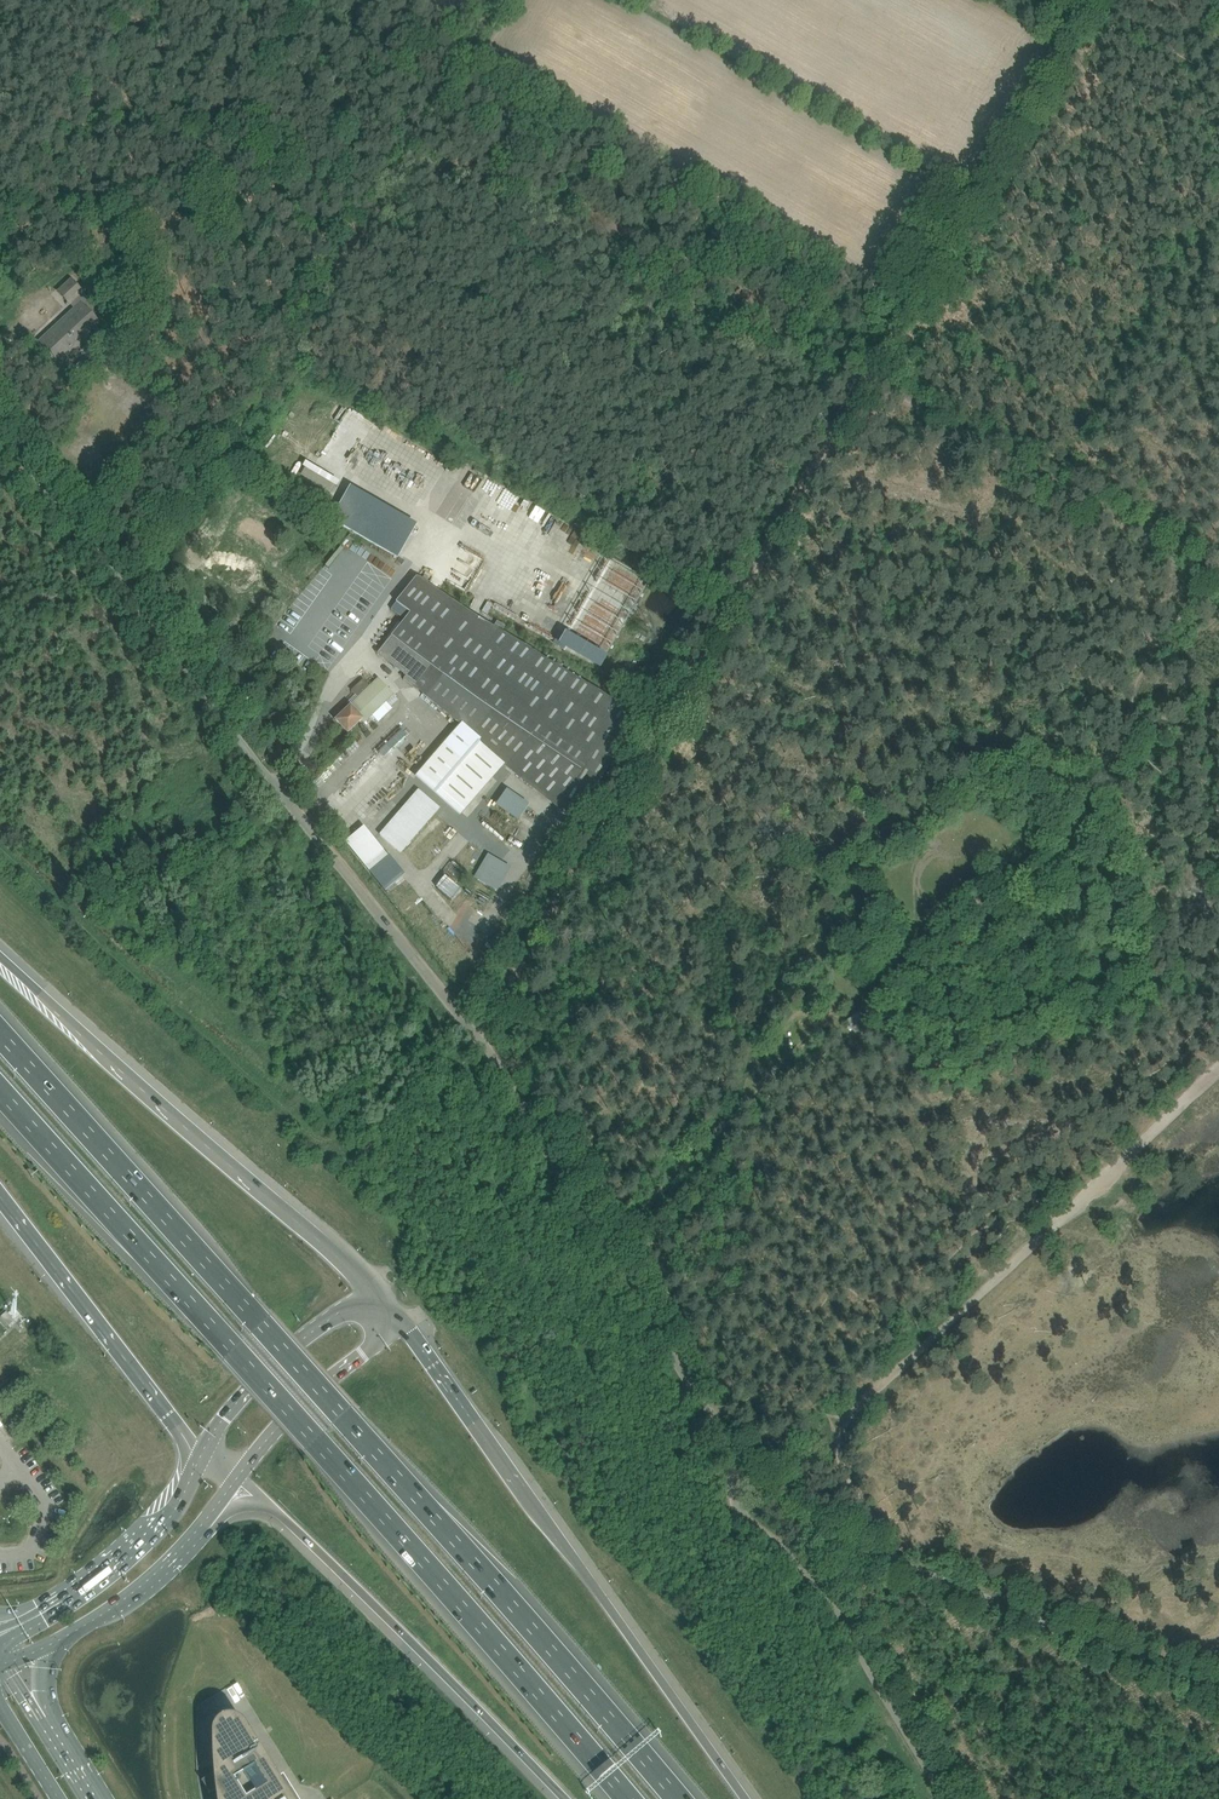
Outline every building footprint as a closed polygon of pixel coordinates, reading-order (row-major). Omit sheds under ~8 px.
[(75,309),(40,342),(61,364),(102,326),(95,318),(102,311),(72,279),(58,292),(69,304),(70,304),(75,309)] [(81,359),(75,365),(79,370),(85,364),(81,359)] [(363,474),(381,440),(368,433),(349,466),(363,474)] [(417,519),(350,480),(329,514),(396,554),(417,519)] [(606,563),(558,646),(598,668),(645,586),(606,563)] [(426,586),(429,583),(418,577),(417,577),(396,603),(410,613),(379,652),(405,673),(404,675),(406,677),(461,608),(426,586)] [(282,625),(269,641),(287,656),(285,658),(295,666),(299,661),(311,671),(351,620),(321,595),(291,632),(282,625)] [(640,718),(461,608),(406,677),(460,719),(508,758),(580,815),(640,718)] [(340,716),(336,720),(348,733),(351,729),(362,719),(364,722),(369,718),(373,714),(393,695),(378,680),(371,686),(363,678),(351,689),(359,698),(345,712),(340,716)] [(508,758),(460,719),(414,773),(459,813),(508,758)] [(402,727),(378,749),(385,757),(410,735),(402,727)] [(530,801),(506,785),(496,801),(519,817),(530,801)] [(418,787),(379,832),(402,851),(440,805),(418,787)] [(368,868),(388,853),(364,823),(345,839),(368,868)] [(511,865),(487,851),(473,875),(497,889),(511,865)] [(368,868),(384,888),(404,872),(389,852),(388,853),(368,868)] [(454,862),(446,874),(454,879),(462,868),(454,862)] [(447,875),(438,887),(455,901),(464,889),(447,875)] [(852,1029),(858,1037),(865,1031),(863,1029),(870,1023),(860,1011),(846,1022),(850,1027),(847,1029),(849,1031),(852,1029)] [(259,1747),(245,1723),(241,1719),(236,1716),(230,1715),(224,1716),(219,1718),(215,1722),(212,1727),(211,1733),(211,1747),(212,1760),(213,1774),(202,1781),(210,1794),(215,1790),(216,1796),(216,1798),(292,1798),(259,1747)]
